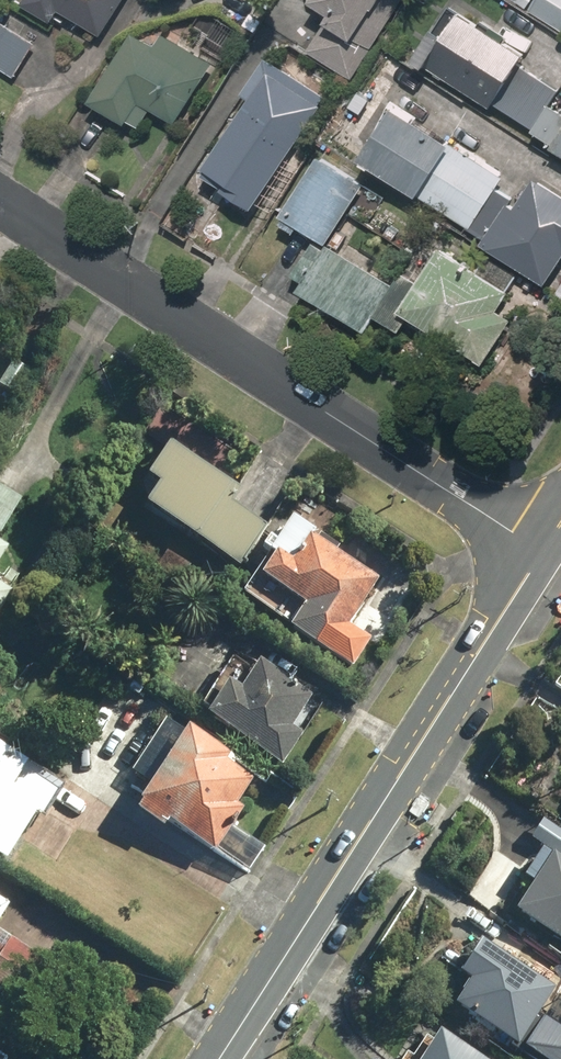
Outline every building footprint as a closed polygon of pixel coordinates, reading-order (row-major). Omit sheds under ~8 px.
[(54,24),(62,11),(103,35),(124,0),(26,0),(23,5),(54,24)] [(309,3),(331,16),(310,52),(355,80),(387,26),(369,16),(375,6),(365,0),(309,0),(309,3)] [(518,1),(560,31),(560,0),(519,0),(518,1)] [(559,91),(520,67),(527,56),(461,16),(444,43),(432,36),(416,63),(494,110),(496,106),(535,130),(549,108),(559,91)] [(247,36),(220,19),(202,50),(229,66),(247,36)] [(0,24),(0,72),(15,80),(35,44),(0,24)] [(163,33),(154,48),(132,34),(92,102),(139,130),(151,109),(178,125),(214,64),(163,33)] [(254,212),(258,206),(273,215),(312,151),(297,142),(325,96),(264,58),(241,96),(248,100),(207,168),(232,184),(226,195),(254,212)] [(506,175),(396,107),(360,165),(470,233),(494,193),(506,175)] [(549,108),(535,130),(532,136),(560,154),(560,115),(549,108)] [(279,224),(295,234),(298,229),(326,247),(365,187),(320,158),(279,224)] [(508,207),(510,203),(494,193),(470,233),(486,243),(482,248),(547,288),(560,265),(560,198),(536,182),(517,213),(508,207)] [(439,249),(419,282),(400,270),(391,286),(328,246),(324,253),(312,246),(293,276),(305,284),(299,294),(364,335),(374,319),(398,334),(409,318),(484,365),(512,320),(497,311),(508,292),(439,249)] [(12,360),(0,381),(0,391),(12,398),(29,370),(12,360)] [(141,511),(202,551),(236,572),(264,528),(231,507),(239,494),(166,446),(144,480),(156,488),(141,511)] [(373,583),(307,540),(312,533),(290,519),(278,538),(272,535),(260,554),(268,559),(254,580),(298,609),(285,629),(326,656),(373,583)] [(188,567),(162,552),(153,569),(178,583),(188,567)] [(9,596),(0,590),(0,609),(9,596)] [(288,730),(309,697),(257,663),(235,695),(222,686),(201,719),(279,770),(300,737),(288,730)] [(128,815),(160,832),(162,829),(214,857),(239,811),(234,808),(248,783),(228,772),(233,762),(161,723),(131,778),(145,786),(128,815)] [(3,864),(32,813),(44,820),(63,787),(0,751),(0,863),(3,864)] [(541,821),(528,842),(560,861),(560,834),(541,821)] [(537,852),(521,880),(530,885),(512,917),(560,946),(560,866),(537,852)] [(9,907),(0,901),(0,922),(9,907)] [(33,1015),(58,975),(0,939),(0,995),(33,1015)] [(517,1050),(532,1058),(533,1058),(534,1056),(540,1058),(553,1058),(560,1045),(560,1040),(547,1032),(551,1026),(536,1018),(551,992),(475,946),(456,978),(465,984),(450,1010),(517,1050)] [(437,1037),(423,1058),(473,1058),(437,1037)]
